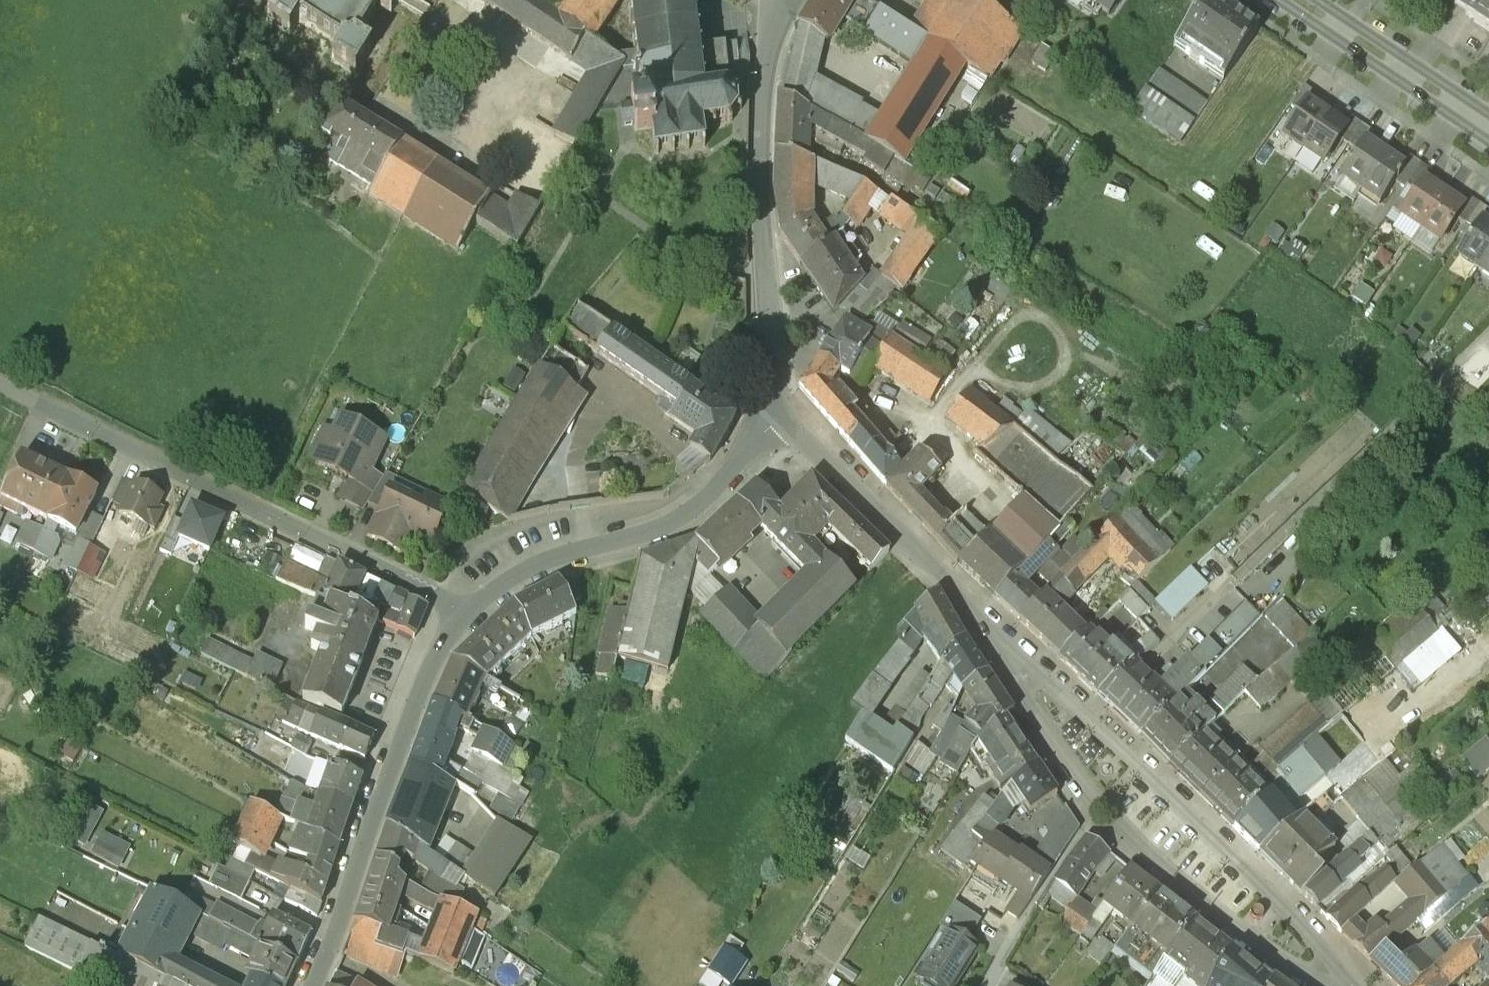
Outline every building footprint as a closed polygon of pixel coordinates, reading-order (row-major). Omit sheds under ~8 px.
[(306,3),(301,0),(290,0),(279,19),(300,31),(309,17),(351,42),(342,57),(365,71),(380,46),(367,38),(387,4),(399,11),(406,0),(307,0),(306,3)] [(503,16),(514,0),(478,0),(503,16)] [(534,3),(530,0),(514,0),(503,16),(510,22),(518,27),(534,3)] [(553,16),(590,41),(617,0),(564,0),(553,16)] [(631,7),(628,7),(630,25),(633,25),(635,39),(632,39),(634,57),(617,59),(628,66),(623,74),(632,73),(639,73),(640,86),(638,87),(638,89),(641,88),(642,101),(630,102),(631,108),(620,110),(622,129),(634,128),(634,134),(651,132),(655,157),(658,156),(657,152),(670,150),(671,154),(674,154),(673,150),(685,148),(686,152),(689,152),(688,147),(701,145),(702,150),(704,149),(701,125),(712,124),(712,129),(715,128),(715,124),(727,122),(729,126),(732,124),(729,121),(736,112),(740,113),(741,110),(737,109),(735,98),(740,96),(738,93),(734,95),(726,88),(728,84),(729,83),(722,46),(701,48),(701,46),(698,46),(696,33),(699,32),(699,30),(696,31),(694,17),(697,17),(697,15),(694,15),(692,1),(695,1),(695,0),(630,0),(631,7)] [(798,25),(799,26),(824,40),(827,42),(849,6),(853,0),(813,0),(798,25)] [(860,0),(853,0),(849,6),(872,20),(878,12),(860,0)] [(908,31),(927,43),(946,11),(929,0),(926,0),(908,31)] [(946,11),(927,43),(928,44),(965,67),(989,83),(1021,33),(985,10),(969,0),(952,0),(946,11)] [(946,11),(952,0),(929,0),(946,11)] [(1108,16),(1119,0),(1085,0),(1108,16)] [(1172,49),(1221,83),(1256,31),(1211,0),(1207,0),(1172,49)] [(1451,10),(1488,34),(1488,0),(1457,0),(1451,10)] [(553,16),(534,3),(518,27),(574,64),(590,41),(553,16)] [(900,26),(878,12),(872,20),(864,34),(886,48),(900,26)] [(824,40),(799,26),(784,97),(807,109),(813,86),(824,40)] [(908,31),(900,26),(886,48),(914,66),(928,44),(927,43),(908,31)] [(627,66),(590,41),(574,64),(589,73),(612,88),(627,66)] [(878,123),(866,142),(894,160),(903,166),(965,67),(928,44),(914,66),(878,123)] [(1056,55),(1043,47),(1032,65),(1045,73),(1056,55)] [(1205,106),(1157,72),(1145,91),(1192,125),(1205,106)] [(612,88),(589,73),(554,133),(578,147),(612,88)] [(878,123),(813,86),(807,109),(809,110),(850,133),(866,142),(878,123)] [(1313,94),(1303,87),(1289,106),(1299,113),(1306,103),(1307,103),(1313,94)] [(1192,125),(1145,91),(1130,111),(1179,144),(1192,125)] [(784,97),(777,95),(775,151),(805,161),(807,140),(809,110),(807,109),(784,97)] [(1307,103),(1306,103),(1299,113),(1283,137),(1302,150),(1325,116),(1307,103)] [(404,142),(340,104),(322,133),(331,138),(333,134),(343,140),(336,150),(344,155),(338,165),(374,187),(404,142)] [(850,133),(809,110),(807,140),(839,155),(843,147),(850,133)] [(1343,128),(1325,116),(1302,150),(1321,163),(1337,139),(1344,128),(1343,128)] [(1361,126),(1350,118),(1343,128),(1344,128),(1337,139),(1347,146),(1361,126)] [(1361,126),(1347,146),(1357,153),(1364,142),(1365,143),(1372,134),(1361,126)] [(866,142),(850,133),(843,147),(866,159),(864,162),(884,175),(894,160),(866,142)] [(491,197),(404,142),(374,187),(369,194),(458,250),(476,221),(491,197)] [(1365,143),(1364,142),(1357,153),(1341,177),(1360,190),(1383,156),(1365,143)] [(805,161),(775,151),(774,189),(808,196),(811,163),(805,161)] [(1403,167),(1384,154),(1383,156),(1360,190),(1359,191),(1379,205),(1394,183),(1395,181),(1396,182),(1399,178),(1397,178),(1404,168),(1403,167)] [(1419,165),(1409,158),(1403,167),(1404,168),(1397,178),(1399,178),(1396,182),(1395,181),(1394,183),(1403,189),(1406,185),(1419,165)] [(903,166),(894,160),(884,175),(905,189),(913,177),(917,181),(919,177),(903,166)] [(1430,173),(1419,165),(1406,185),(1416,192),(1423,182),(1424,182),(1430,173)] [(913,177),(905,189),(911,193),(918,182),(917,181),(913,177)] [(1424,182),(1423,182),(1416,192),(1400,216),(1418,229),(1442,194),(1424,182)] [(880,194),(865,184),(863,183),(842,216),(850,222),(856,228),(880,194)] [(808,196),(774,189),(781,236),(806,214),(808,196)] [(508,207),(491,197),(476,221),(518,248),(541,209),(517,194),(508,207)] [(902,194),(895,205),(915,219),(922,208),(902,194)] [(1460,207),(1442,194),(1418,229),(1438,242),(1446,231),(1447,232),(1448,229),(1447,229),(1454,219),(1461,208),(1460,207)] [(1477,205),(1466,198),(1460,207),(1461,208),(1454,219),(1463,225),(1477,205)] [(895,205),(890,202),(880,216),(910,237),(920,223),(895,205)] [(1477,205),(1463,225),(1473,232),(1480,222),(1481,223),(1488,212),(1477,205)] [(806,214),(781,236),(799,264),(819,249),(825,246),(828,245),(818,230),(810,218),(809,218),(806,214)] [(842,215),(834,220),(833,220),(818,230),(828,245),(842,234),(850,222),(842,216),(842,215)] [(1467,241),(1466,240),(1465,242),(1466,243),(1457,257),(1476,270),(1488,250),(1488,228),(1481,223),(1480,222),(1473,232),(1467,241)] [(940,236),(920,223),(910,237),(899,253),(919,266),(940,236)] [(825,246),(800,266),(833,314),(839,307),(859,286),(862,282),(853,269),(861,261),(858,257),(850,246),(842,234),(828,245),(825,246)] [(861,254),(853,243),(850,246),(858,257),(861,254)] [(1476,270),(1488,279),(1488,250),(1476,270)] [(919,266),(899,253),(887,270),(878,263),(872,270),(881,277),(897,289),(901,292),(919,266)] [(862,282),(859,286),(868,293),(881,277),(872,271),(862,282)] [(868,293),(859,286),(839,307),(868,319),(897,289),(881,277),(868,293)] [(689,385),(578,307),(564,329),(599,354),(671,404),(675,407),(689,385)] [(871,327),(859,326),(855,333),(842,325),(830,343),(848,354),(850,351),(859,356),(868,341),(882,350),(889,338),(890,339),(890,338),(871,327)] [(915,333),(905,325),(895,337),(905,345),(909,341),(915,333)] [(564,329),(485,457),(467,489),(498,514),(599,354),(564,329)] [(889,338),(882,350),(868,341),(859,356),(847,376),(847,377),(861,385),(869,372),(878,377),(881,373),(930,404),(948,376),(890,339),(889,338)] [(848,354),(830,343),(820,358),(838,370),(847,377),(847,376),(859,356),(850,351),(848,354)] [(838,370),(820,358),(799,387),(849,444),(866,428),(859,420),(852,412),(857,408),(838,387),(834,390),(828,384),(838,370)] [(994,414),(948,376),(930,404),(983,448),(1013,429),(994,414)] [(735,415),(689,385),(675,407),(671,404),(664,415),(698,437),(693,447),(711,460),(711,458),(712,458),(735,415)] [(1023,418),(1003,402),(994,414),(1013,429),(1023,418)] [(892,434),(870,410),(859,420),(866,428),(880,443),(890,436),(892,434)] [(1023,418),(1013,429),(1053,464),(1069,448),(1027,413),(1023,418)] [(386,440),(342,419),(327,449),(318,445),(311,460),(349,479),(351,480),(354,474),(368,481),(369,480),(373,470),(371,470),(386,440)] [(1105,424),(1095,434),(1101,439),(1111,439),(1116,433),(1105,424)] [(880,443),(866,428),(849,444),(884,483),(900,467),(880,443)] [(1074,478),(1053,464),(1013,429),(983,448),(974,453),(1050,522),(1054,526),(1059,531),(1093,493),(1074,478)] [(1101,439),(1124,458),(1134,448),(1116,433),(1111,439),(1101,439)] [(1155,464),(1167,453),(1148,434),(1136,446),(1155,464)] [(920,451),(886,485),(923,524),(937,512),(919,492),(924,487),(927,491),(934,483),(931,480),(940,471),(939,469),(928,459),(920,451)] [(21,459),(2,500),(0,504),(0,506),(18,515),(21,509),(49,522),(49,523),(70,481),(69,481),(68,482),(21,459)] [(379,485),(368,504),(381,510),(390,490),(392,491),(398,479),(386,473),(379,485)] [(368,481),(354,474),(351,480),(349,479),(340,498),(364,510),(368,504),(379,485),(369,480),(368,481)] [(812,476),(780,509),(792,521),(812,541),(827,525),(872,568),(889,551),(812,476)] [(97,494),(70,481),(49,523),(58,527),(77,536),(97,494)] [(755,483),(696,539),(682,544),(696,559),(710,575),(762,526),(774,538),(792,521),(780,509),(755,483)] [(163,498),(134,484),(120,514),(149,528),(150,527),(155,529),(163,513),(158,510),(163,498)] [(392,491),(390,490),(381,510),(369,535),(402,550),(412,529),(434,539),(450,507),(427,496),(422,505),(392,491)] [(222,522),(192,509),(179,539),(209,552),(222,522)] [(965,510),(950,526),(937,512),(923,524),(937,538),(936,539),(957,561),(958,561),(959,562),(958,563),(996,597),(1025,567),(965,510)] [(160,552),(171,556),(185,524),(175,519),(160,552)] [(1157,564),(1116,520),(1099,538),(1111,551),(1126,568),(1139,581),(1157,564)] [(812,541),(792,521),(774,538),(808,574),(826,556),(812,541)] [(49,523),(49,522),(44,531),(45,531),(54,536),(58,527),(49,523)] [(44,531),(32,525),(26,527),(18,545),(34,553),(45,531),(44,531)] [(54,536),(45,531),(34,553),(51,561),(60,543),(58,538),(54,536)] [(1111,551),(1099,538),(1073,564),(1052,586),(1043,595),(1057,608),(1059,606),(1111,551)] [(78,540),(66,566),(77,572),(79,572),(91,547),(91,546),(78,540)] [(682,544),(642,556),(631,605),(631,606),(618,658),(669,669),(696,559),(682,544)] [(1047,545),(1038,554),(1025,567),(996,597),(1020,619),(1040,599),(1025,583),(1037,571),(1056,552),(1047,545)] [(79,572),(78,574),(93,581),(106,554),(91,547),(79,572)] [(1056,552),(1037,571),(1052,586),(1073,564),(1061,553),(1059,555),(1056,552)] [(758,625),(755,629),(788,659),(792,655),(789,653),(855,586),(826,556),(808,574),(758,625)] [(330,584),(286,563),(277,581),(300,592),(317,598),(324,601),(326,596),(325,595),(330,584)] [(364,575),(340,563),(330,584),(325,595),(326,596),(349,609),(349,608),(353,601),(352,601),(357,591),(364,575)] [(67,566),(56,589),(66,593),(77,572),(67,566)] [(1139,581),(1126,568),(1112,592),(1104,602),(1101,606),(1109,613),(1120,603),(1129,592),(1139,581)] [(1190,570),(1155,604),(1171,621),(1207,587),(1190,570)] [(408,597),(364,575),(357,591),(381,603),(402,612),(408,597)] [(582,599),(572,577),(561,582),(571,604),(582,599)] [(560,580),(515,603),(531,636),(576,614),(571,604),(561,582),(560,580)] [(788,659),(755,629),(758,625),(726,590),(702,613),(768,681),(788,659)] [(937,591),(915,611),(916,613),(927,632),(922,641),(940,664),(943,659),(950,650),(950,649),(964,638),(937,591)] [(1147,612),(1129,592),(1120,603),(1137,621),(1147,612)] [(1057,608),(1043,595),(1040,599),(1020,619),(1059,657),(1074,644),(1061,633),(1071,622),(1060,611),(1057,608)] [(349,609),(326,596),(324,601),(317,598),(305,628),(318,633),(311,649),(322,653),(324,647),(362,662),(377,622),(374,619),(349,608),(349,609)] [(404,618),(399,616),(394,627),(414,637),(427,607),(411,599),(404,618)] [(1300,616),(1284,599),(1265,619),(1293,651),(1310,635),(1296,620),(1300,616)] [(515,603),(453,660),(486,679),(531,636),(515,603)] [(620,611),(611,609),(599,654),(601,655),(618,658),(631,606),(631,605),(621,603),(620,611)] [(399,616),(388,611),(386,616),(383,624),(394,627),(399,616)] [(916,613),(896,633),(902,639),(877,671),(876,671),(850,706),(861,713),(869,719),(871,717),(922,641),(927,632),(916,613)] [(1234,614),(1190,659),(1205,674),(1249,629),(1234,614)] [(1416,615),(1391,637),(1407,656),(1432,634),(1416,615)] [(284,623),(270,616),(266,627),(280,632),(284,623)] [(1148,626),(1129,642),(1138,653),(1142,657),(1161,641),(1148,626)] [(280,632),(266,627),(260,642),(286,653),(292,637),(280,632)] [(1108,649),(1090,631),(1086,635),(1074,644),(1059,657),(1078,675),(1092,662),(1094,664),(1108,649)] [(1310,635),(1293,651),(1308,668),(1315,657),(1316,646),(1310,635)] [(987,672),(964,639),(965,638),(964,638),(950,649),(950,650),(943,659),(951,671),(963,688),(987,672)] [(1118,640),(1109,649),(1108,649),(1094,664),(1092,662),(1078,675),(1098,693),(1135,663),(1139,660),(1135,656),(1118,640)] [(253,663),(208,641),(201,657),(224,667),(236,673),(247,678),(253,663)] [(362,662),(324,647),(322,653),(314,674),(352,690),(362,662)] [(1308,668),(1293,651),(1276,666),(1291,683),(1308,668)] [(282,666),(258,654),(253,663),(247,678),(266,687),(272,690),(282,666)] [(618,658),(601,655),(596,675),(613,678),(618,658)] [(922,692),(918,697),(930,705),(931,705),(941,689),(940,688),(944,682),(951,671),(943,659),(940,664),(931,678),(922,692)] [(1168,667),(1154,681),(1135,663),(1098,693),(1141,735),(1177,702),(1179,700),(1205,674),(1190,659),(1176,673),(1168,667)] [(486,679),(453,660),(434,701),(466,718),(472,706),(475,707),(480,697),(477,696),(482,685),(498,694),(501,689),(501,687),(486,679)] [(1256,681),(1248,687),(1244,691),(1261,710),(1291,683),(1276,666),(1256,681)] [(236,673),(224,667),(220,674),(232,681),(236,673)] [(1242,668),(1218,693),(1231,705),(1244,691),(1248,687),(1256,681),(1242,668)] [(922,671),(888,717),(898,725),(906,713),(907,713),(918,697),(922,692),(931,678),(922,671)] [(963,688),(951,671),(944,682),(953,692),(954,691),(960,693),(963,688)] [(960,730),(958,732),(942,759),(940,763),(957,773),(970,753),(974,746),(999,719),(994,715),(1008,703),(987,672),(963,688),(971,700),(971,701),(978,711),(960,730)] [(341,716),(352,690),(314,674),(304,701),(341,716)] [(520,701),(501,689),(498,694),(492,704),(512,715),(520,701)] [(918,697),(907,713),(906,713),(898,725),(897,727),(912,738),(918,729),(920,719),(930,705),(918,697)] [(1189,710),(1179,700),(1177,702),(1141,735),(1169,763),(1205,732),(1209,728),(1214,722),(1195,704),(1189,710)] [(434,701),(424,729),(455,741),(459,729),(470,733),(475,724),(466,718),(434,701)] [(289,720),(287,725),(300,731),(309,709),(296,703),(289,720)] [(1008,703),(994,715),(999,719),(1002,722),(1007,717),(1013,711),(1008,703)] [(948,706),(933,725),(943,732),(950,717),(954,708),(948,706)] [(1251,770),(1209,728),(1205,732),(1169,763),(1234,827),(1270,794),(1285,780),(1277,770),(1301,749),(1325,729),(1307,706),(1294,717),(1297,721),(1261,753),(1265,757),(1251,770)] [(350,726),(309,709),(300,731),(341,749),(350,726)] [(893,732),(871,717),(869,719),(861,713),(845,740),(893,772),(913,739),(897,727),(897,726),(893,732)] [(950,717),(944,731),(943,732),(931,752),(937,756),(942,759),(958,732),(960,730),(957,728),(960,723),(950,717)] [(1036,763),(1007,717),(1002,722),(999,719),(974,746),(970,753),(982,771),(985,769),(1000,791),(1011,783),(1018,779),(1016,777),(1036,763)] [(485,730),(475,724),(470,733),(481,738),(485,730)] [(374,736),(350,726),(341,749),(364,760),(374,736)] [(411,764),(441,777),(447,761),(455,741),(424,729),(411,764)] [(514,747),(485,730),(481,738),(474,753),(493,763),(517,776),(529,754),(514,747)] [(311,743),(297,735),(292,747),(302,753),(306,756),(307,756),(311,743)] [(1485,739),(1459,760),(1475,783),(1488,771),(1488,745),(1485,739)] [(917,742),(905,762),(924,776),(937,756),(931,752),(930,752),(917,742)] [(1301,749),(1277,770),(1285,780),(1270,794),(1284,809),(1324,776),(1309,759),(1301,749)] [(296,785),(310,793),(320,796),(320,794),(321,794),(331,765),(307,756),(306,756),(296,785)] [(463,772),(447,761),(441,777),(455,786),(456,786),(463,773),(463,772)] [(1401,781),(1385,762),(1361,781),(1377,801),(1401,781)] [(517,776),(493,763),(488,771),(513,785),(517,776)] [(441,777),(411,764),(387,825),(406,837),(405,838),(419,847),(426,851),(427,849),(423,847),(434,819),(438,821),(455,786),(441,777)] [(363,778),(331,765),(321,794),(354,805),(363,778)] [(1018,779),(1011,783),(1021,797),(1030,811),(1056,793),(1038,765),(1018,779)] [(1430,784),(1417,768),(1401,781),(1414,797),(1430,784)] [(513,785),(488,771),(481,783),(483,784),(482,785),(521,808),(529,794),(513,785)] [(481,783),(463,773),(456,786),(475,798),(482,785),(483,784),(481,783)] [(1464,787),(1455,774),(1443,783),(1454,796),(1464,787)] [(1339,800),(1355,819),(1377,801),(1361,781),(1339,800)] [(1414,797),(1401,781),(1377,801),(1390,817),(1414,797)] [(1011,783),(998,801),(1008,806),(1021,797),(1011,783)] [(321,794),(320,794),(320,796),(310,793),(305,806),(298,805),(291,824),(301,829),(339,847),(354,805),(321,794)] [(1234,827),(1259,852),(1294,821),(1284,809),(1270,794),(1234,827)] [(984,796),(940,850),(964,869),(968,863),(981,844),(970,835),(994,805),(984,796)] [(1294,821),(1259,852),(1276,869),(1318,831),(1312,827),(1332,807),(1331,806),(1323,797),(1311,808),(1311,807),(1297,819),(1294,821)] [(282,808),(264,799),(260,807),(278,817),(282,808)] [(1412,799),(1390,817),(1408,838),(1429,818),(1412,799)] [(1018,852),(992,834),(1011,812),(1008,806),(998,801),(994,805),(970,835),(981,844),(968,863),(975,868),(975,867),(1000,883),(1001,881),(1012,888),(1030,858),(1018,852)] [(1390,817),(1377,801),(1355,819),(1369,836),(1380,825),(1390,817)] [(260,807),(252,803),(242,825),(269,841),(280,818),(278,817),(260,807)] [(80,821),(93,827),(100,814),(87,807),(80,821)] [(1066,808),(1030,858),(1050,870),(1057,860),(1079,828),(1066,808)] [(1408,838),(1390,817),(1380,825),(1396,843),(1385,853),(1387,856),(1408,838)] [(80,821),(70,839),(83,846),(93,827),(80,821)] [(538,833),(520,821),(514,830),(532,842),(538,833)] [(477,857),(464,877),(495,898),(532,842),(514,830),(500,822),(477,857)] [(269,841),(242,825),(234,843),(261,858),(269,841)] [(406,837),(387,825),(380,844),(376,857),(400,869),(405,856),(414,860),(419,847),(405,838),(406,837)] [(1396,843),(1380,825),(1369,836),(1378,846),(1385,853),(1396,843)] [(339,847),(301,829),(290,853),(311,863),(332,872),(340,847),(339,847)] [(1318,831),(1276,869),(1302,894),(1321,878),(1313,868),(1334,849),(1318,831)] [(129,849),(103,836),(93,855),(120,868),(129,849)] [(1087,836),(1073,852),(1070,858),(1091,875),(1110,852),(1087,836)] [(1378,846),(1369,836),(1359,844),(1369,854),(1378,846)] [(477,857),(456,844),(443,863),(449,867),(464,877),(477,857)] [(1359,844),(1334,867),(1325,875),(1338,889),(1360,868),(1366,863),(1363,860),(1369,854),(1359,844)] [(1369,854),(1363,860),(1366,863),(1360,868),(1366,874),(1387,856),(1385,853),(1378,846),(1369,854)] [(426,851),(419,847),(414,860),(441,879),(449,867),(443,863),(426,851)] [(1466,880),(1439,849),(1417,867),(1444,898),(1466,880)] [(1411,856),(1404,860),(1409,866),(1416,861),(1411,856)] [(376,857),(366,889),(399,900),(401,894),(405,882),(397,878),(400,869),(376,857)] [(1050,870),(1030,858),(1012,888),(1021,893),(1031,899),(1050,870)] [(1091,875),(1070,858),(1054,881),(1076,897),(1076,898),(1092,875),(1091,875)] [(305,875),(280,863),(279,865),(276,871),(272,879),(287,887),(307,896),(322,903),(328,886),(305,875)] [(332,872),(311,863),(305,875),(328,886),(332,872)] [(975,868),(968,863),(964,869),(971,875),(975,868)] [(1401,873),(1394,865),(1386,871),(1393,880),(1401,873)] [(250,882),(218,866),(209,884),(242,900),(250,882)] [(1417,867),(1397,883),(1404,890),(1414,901),(1425,915),(1444,899),(1444,898),(1417,867)] [(1159,891),(1129,868),(1103,902),(1133,924),(1158,892),(1159,891)] [(1386,871),(1356,891),(1326,918),(1340,932),(1394,880),(1393,880),(1386,871)] [(1338,889),(1325,875),(1321,878),(1302,894),(1316,908),(1338,889)] [(1444,898),(1444,899),(1453,910),(1475,890),(1466,880),(1444,898)] [(428,894),(405,882),(401,894),(427,909),(432,897),(428,894)] [(454,892),(434,883),(428,894),(432,897),(442,901),(447,902),(454,892)] [(307,896),(292,889),(285,901),(302,909),(307,896)] [(382,929),(376,947),(383,949),(389,930),(397,907),(399,900),(366,889),(356,919),(382,929)] [(157,892),(145,917),(140,914),(118,956),(123,958),(123,959),(155,975),(165,956),(176,961),(190,934),(200,914),(189,908),(172,899),(157,892)] [(1195,920),(1158,892),(1133,924),(1114,948),(1152,976),(1162,960),(1195,920)] [(1021,893),(1006,912),(1018,919),(1031,899),(1021,893)] [(322,903),(307,896),(302,909),(317,916),(322,903)] [(442,901),(432,897),(427,909),(437,914),(442,901)] [(1076,897),(1068,908),(1065,924),(1078,931),(1091,908),(1076,898),(1076,897)] [(1425,915),(1416,923),(1425,933),(1453,910),(1444,899),(1425,915)] [(200,914),(224,927),(231,913),(216,905),(215,908),(203,902),(200,904),(193,900),(189,908),(200,914)] [(425,945),(419,960),(454,973),(478,915),(447,902),(442,901),(437,914),(425,945)] [(1385,925),(1382,928),(1393,942),(1416,923),(1425,915),(1414,901),(1385,925)] [(981,920),(958,905),(943,929),(949,933),(950,932),(964,941),(972,929),(975,930),(981,920)] [(1091,908),(1078,931),(1093,939),(1106,920),(1091,908)] [(1482,927),(1468,912),(1459,919),(1463,923),(1462,923),(1474,935),(1482,927)] [(257,926),(231,913),(224,927),(232,931),(259,945),(268,926),(261,923),(257,926)] [(224,927),(200,914),(190,934),(222,950),(225,944),(232,931),(224,927)] [(268,926),(259,945),(261,946),(272,951),(278,940),(290,946),(298,927),(273,915),(268,926)] [(382,929),(356,919),(350,937),(342,957),(398,976),(405,957),(401,956),(383,949),(376,947),(382,929)] [(1195,920),(1162,960),(1183,977),(1181,979),(1189,985),(1191,985),(1192,985),(1193,985),(1209,985),(1220,967),(1221,967),(1232,949),(1195,920)] [(1377,922),(1352,943),(1370,961),(1383,950),(1393,942),(1382,928),(1380,926),(1377,922)] [(290,946),(278,940),(272,951),(297,963),(311,933),(298,927),(290,946)] [(1483,927),(1482,927),(1474,935),(1459,948),(1460,949),(1474,967),(1486,982),(1488,985),(1488,935),(1483,927)] [(408,938),(389,930),(383,949),(401,956),(408,938)] [(259,945),(232,931),(225,944),(255,959),(261,946),(259,945)] [(940,954),(935,951),(932,954),(934,956),(921,978),(934,985),(953,985),(961,974),(965,973),(968,969),(967,964),(976,949),(964,941),(950,932),(949,933),(945,939),(948,941),(940,954)] [(425,945),(408,938),(401,956),(405,957),(406,955),(419,960),(425,945)] [(1098,939),(1091,955),(1101,959),(1108,943),(1098,939)] [(1400,966),(1383,950),(1370,961),(1394,985),(1416,985),(1443,962),(1426,944),(1400,966)] [(91,945),(77,973),(103,985),(175,985),(91,945)] [(261,946),(255,959),(247,975),(251,977),(247,985),(287,985),(297,963),(272,951),(261,946)] [(1232,949),(1221,967),(1220,967),(1209,985),(1269,985),(1273,979),(1234,947),(1232,949)] [(722,949),(708,972),(729,985),(731,985),(746,965),(722,949)] [(1460,949),(1440,966),(1454,982),(1474,967),(1460,949)] [(176,961),(167,979),(179,985),(180,985),(223,985),(176,961)] [(1440,966),(1418,985),(1449,985),(1454,982),(1440,966)] [(335,972),(329,985),(357,985),(358,984),(335,972)] [(1146,985),(1169,985),(1152,976),(1146,985)]
